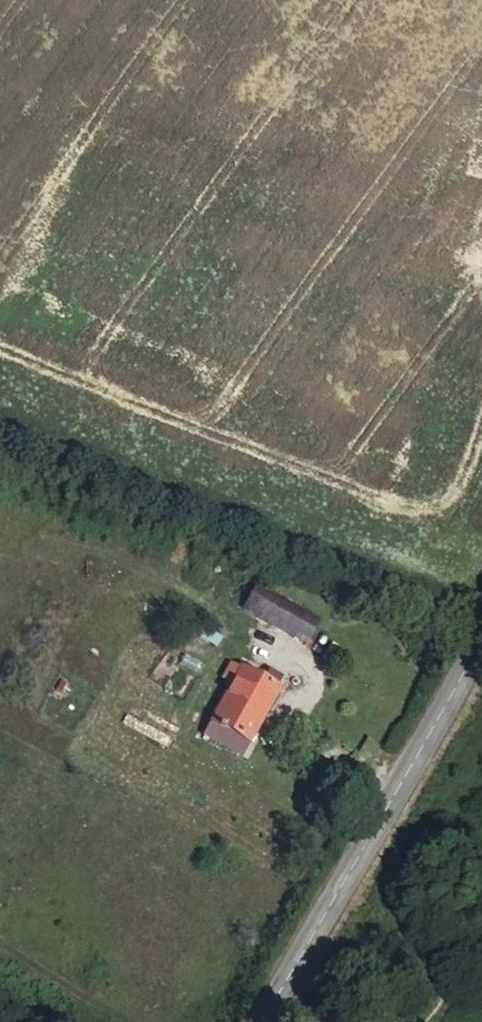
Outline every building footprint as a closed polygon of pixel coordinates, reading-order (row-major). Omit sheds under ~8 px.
[(306,642),(320,618),(261,584),(247,608),(306,642)] [(207,734),(244,754),(280,687),(232,661),(224,677),(235,683),(207,734)]
